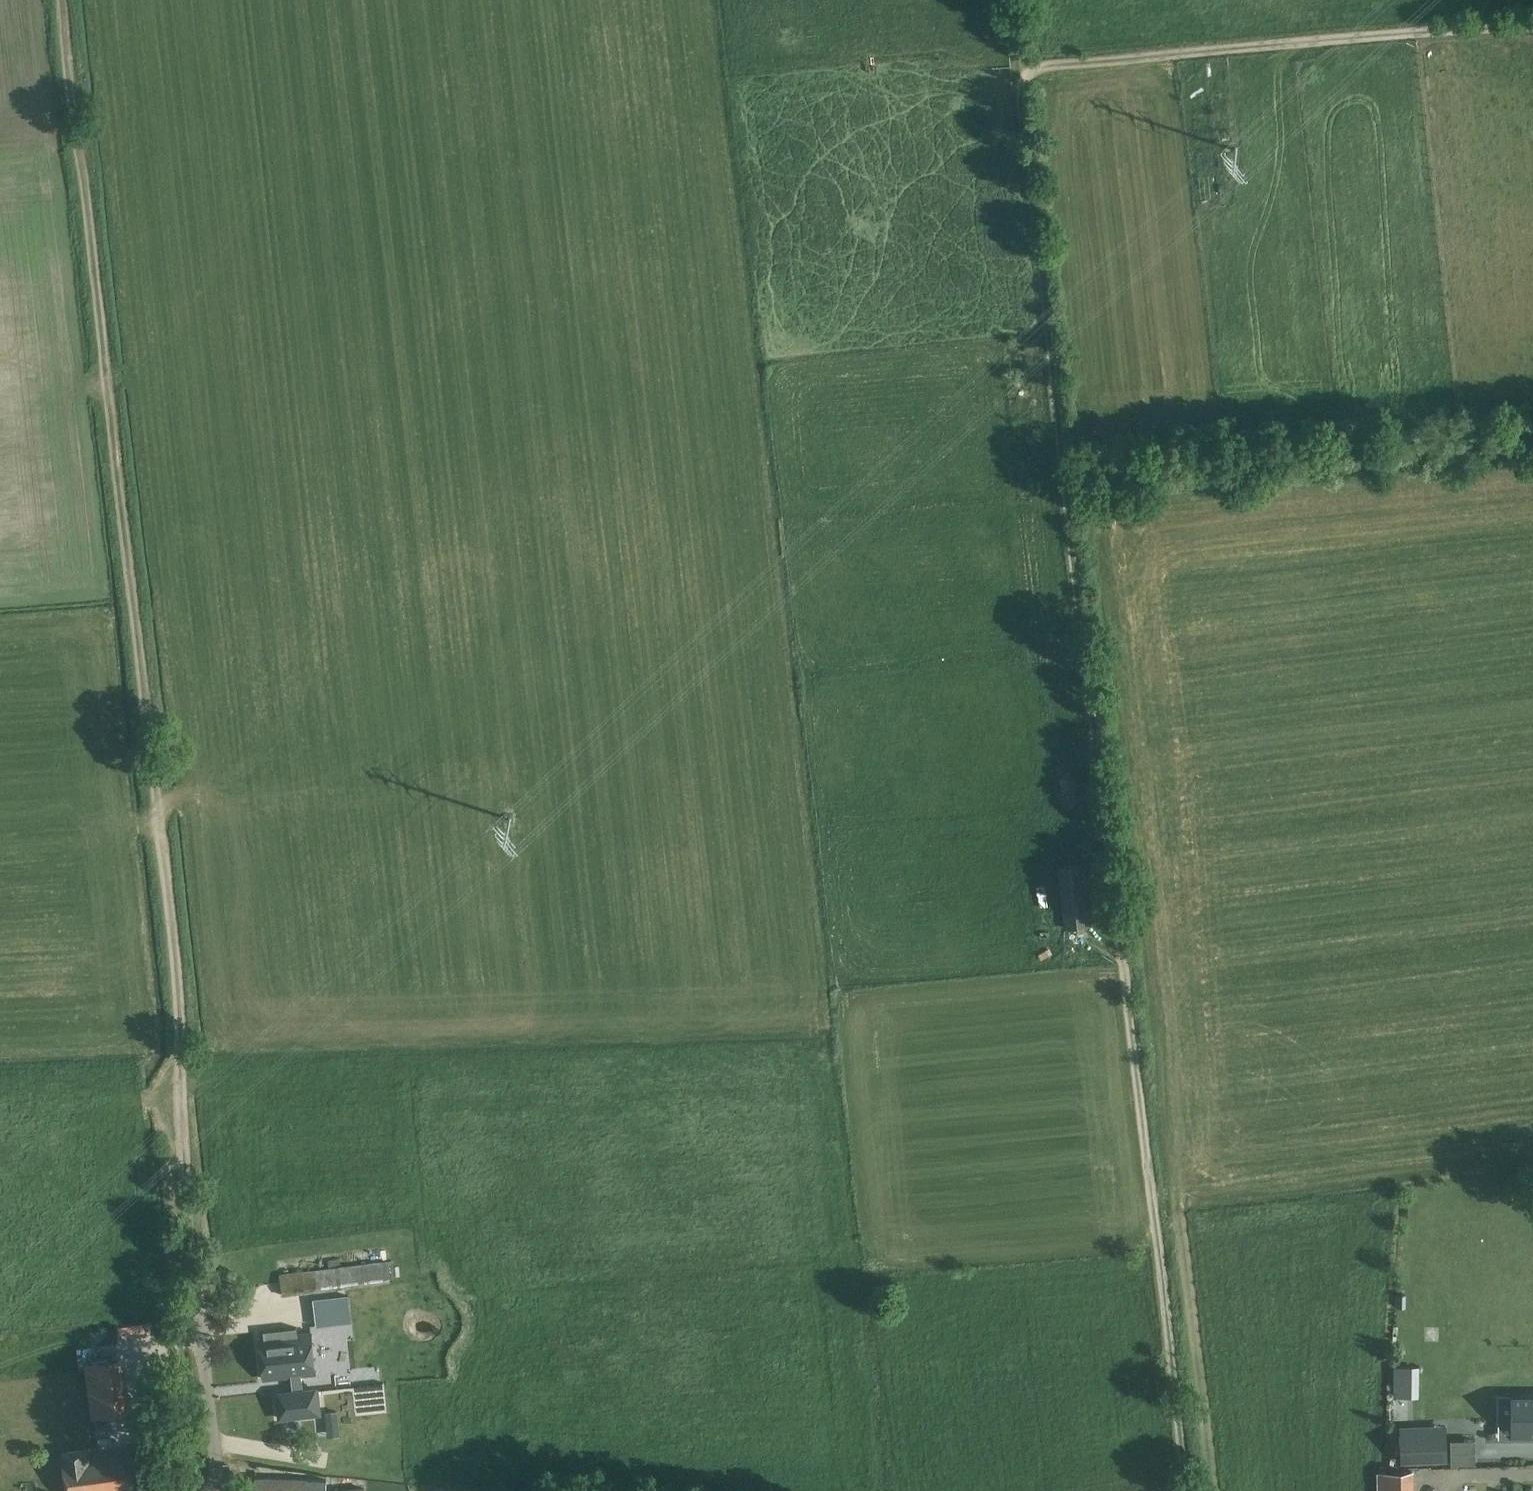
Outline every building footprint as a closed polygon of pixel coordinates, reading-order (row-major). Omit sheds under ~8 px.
[(1084,864),(1058,868),(1065,928),(1091,925),(1084,864)] [(391,1282),(388,1261),(279,1274),(282,1296),(391,1282)] [(316,1373),(311,1333),(259,1338),(264,1379),(282,1377),(291,1376),(302,1375),(316,1373)] [(376,1348),(367,1350),(371,1367),(380,1365),(376,1348)] [(1417,1396),(1418,1367),(1396,1367),(1395,1395),(1417,1396)] [(293,1392),(277,1394),(280,1418),(320,1414),(317,1389),(303,1391),(302,1375),(291,1376),(293,1392)] [(1513,1438),(1528,1438),(1532,1438),(1532,1394),(1513,1394),(1513,1424),(1513,1438)] [(327,1424),(338,1423),(337,1412),(326,1413),(327,1424)] [(293,1417),(294,1427),(325,1426),(325,1416),(293,1417)] [(1447,1425),(1399,1427),(1401,1463),(1448,1461),(1447,1425)] [(130,1451),(91,1457),(90,1449),(62,1453),(67,1490),(135,1490),(130,1451)] [(1514,1452),(1515,1471),(1530,1470),(1529,1451),(1514,1452)] [(1412,1473),(1380,1474),(1380,1490),(1412,1490),(1412,1473)] [(326,1480),(255,1478),(254,1490),(326,1490),(326,1480)]
